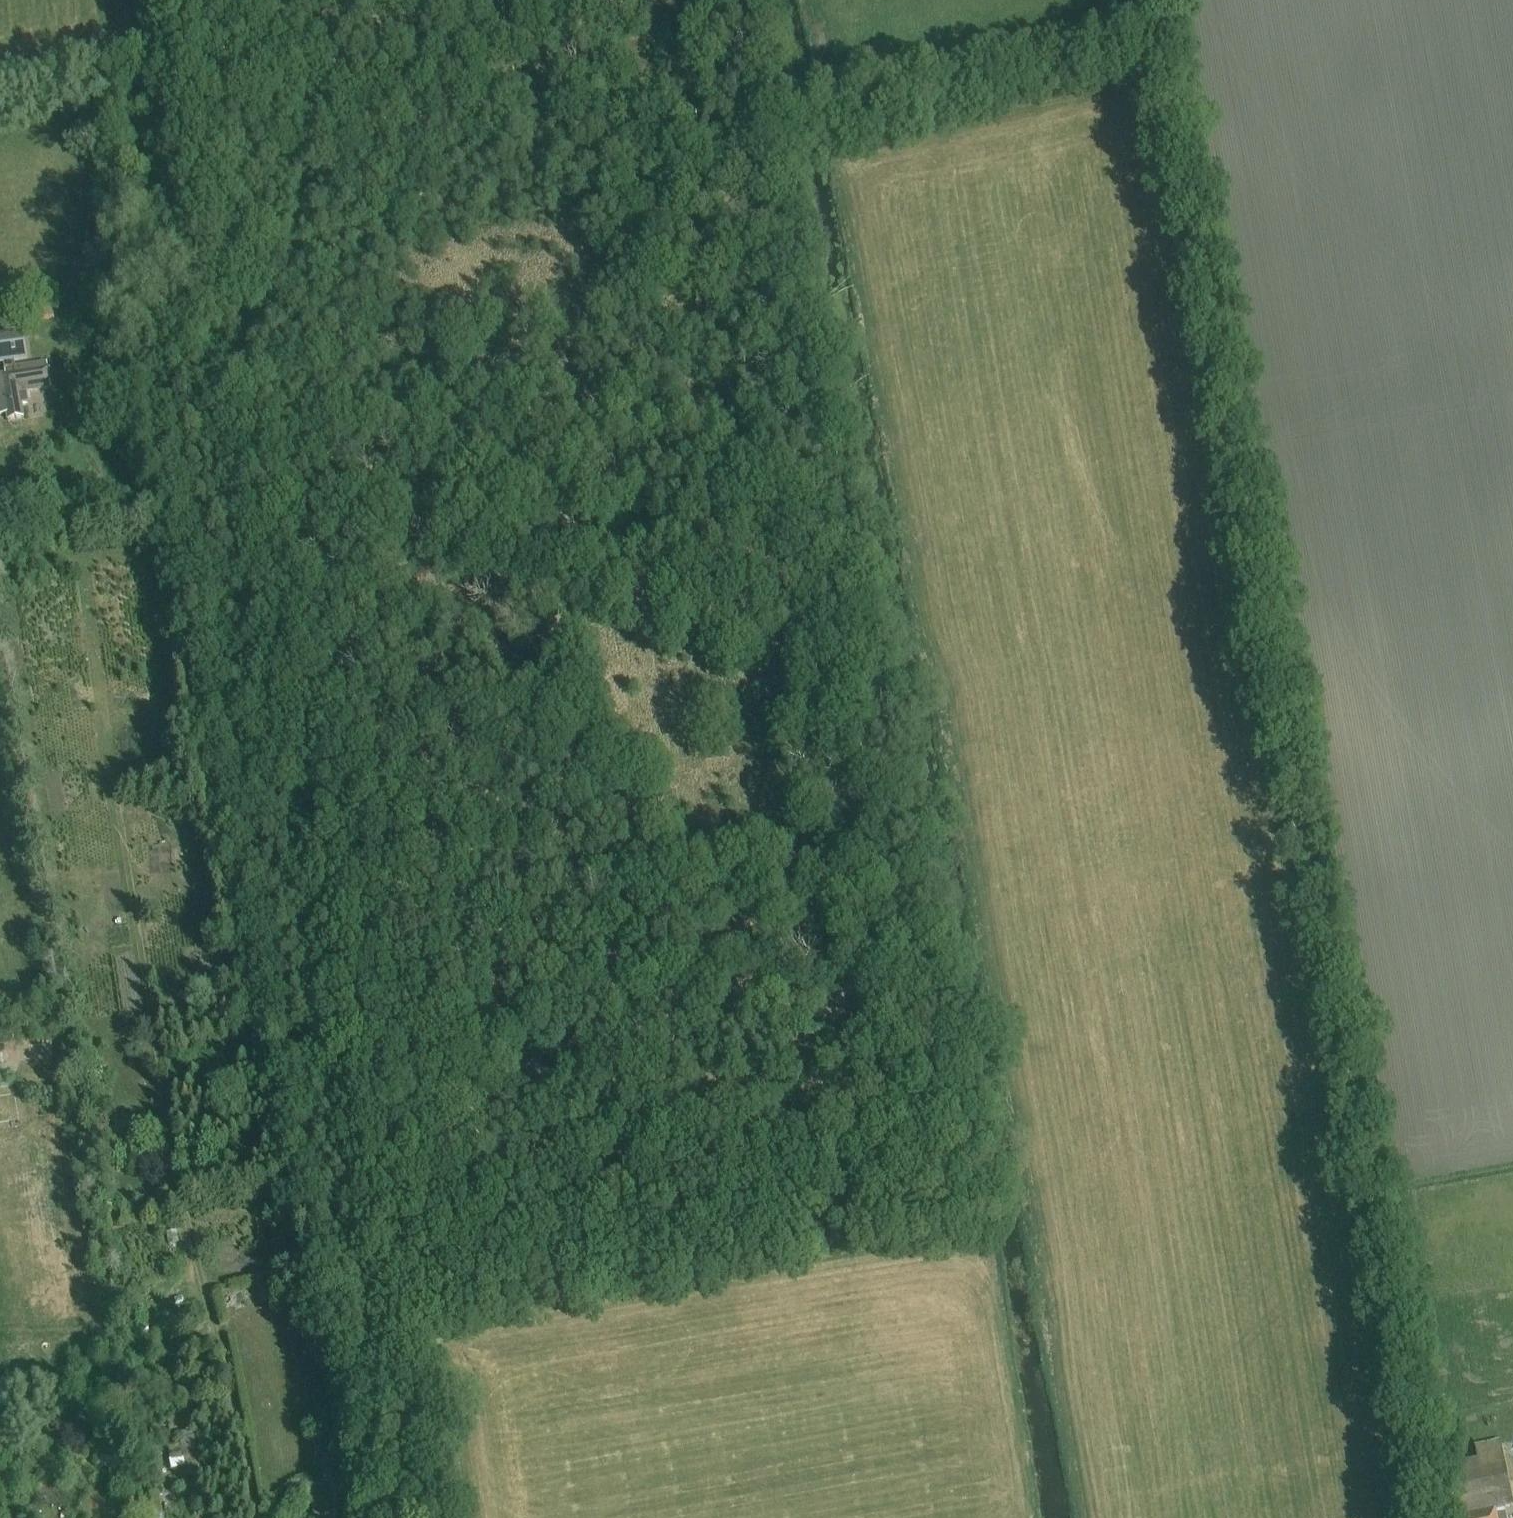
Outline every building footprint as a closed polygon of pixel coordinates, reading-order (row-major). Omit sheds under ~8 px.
[(53,308),(41,310),(43,321),(55,319),(53,308)] [(6,376),(0,377),(0,415),(8,414),(9,420),(23,417),(22,405),(27,405),(25,391),(49,387),(45,364),(16,368),(15,362),(27,360),(22,328),(0,332),(0,364),(4,363),(6,376)] [(115,1142),(119,1131),(100,1125),(96,1135),(115,1142)] [(196,1455),(193,1437),(178,1440),(182,1457),(196,1455)] [(1504,1508),(1512,1506),(1512,1504),(1499,1439),(1475,1445),(1478,1459),(1445,1466),(1456,1517),(1506,1517),(1504,1508)]
